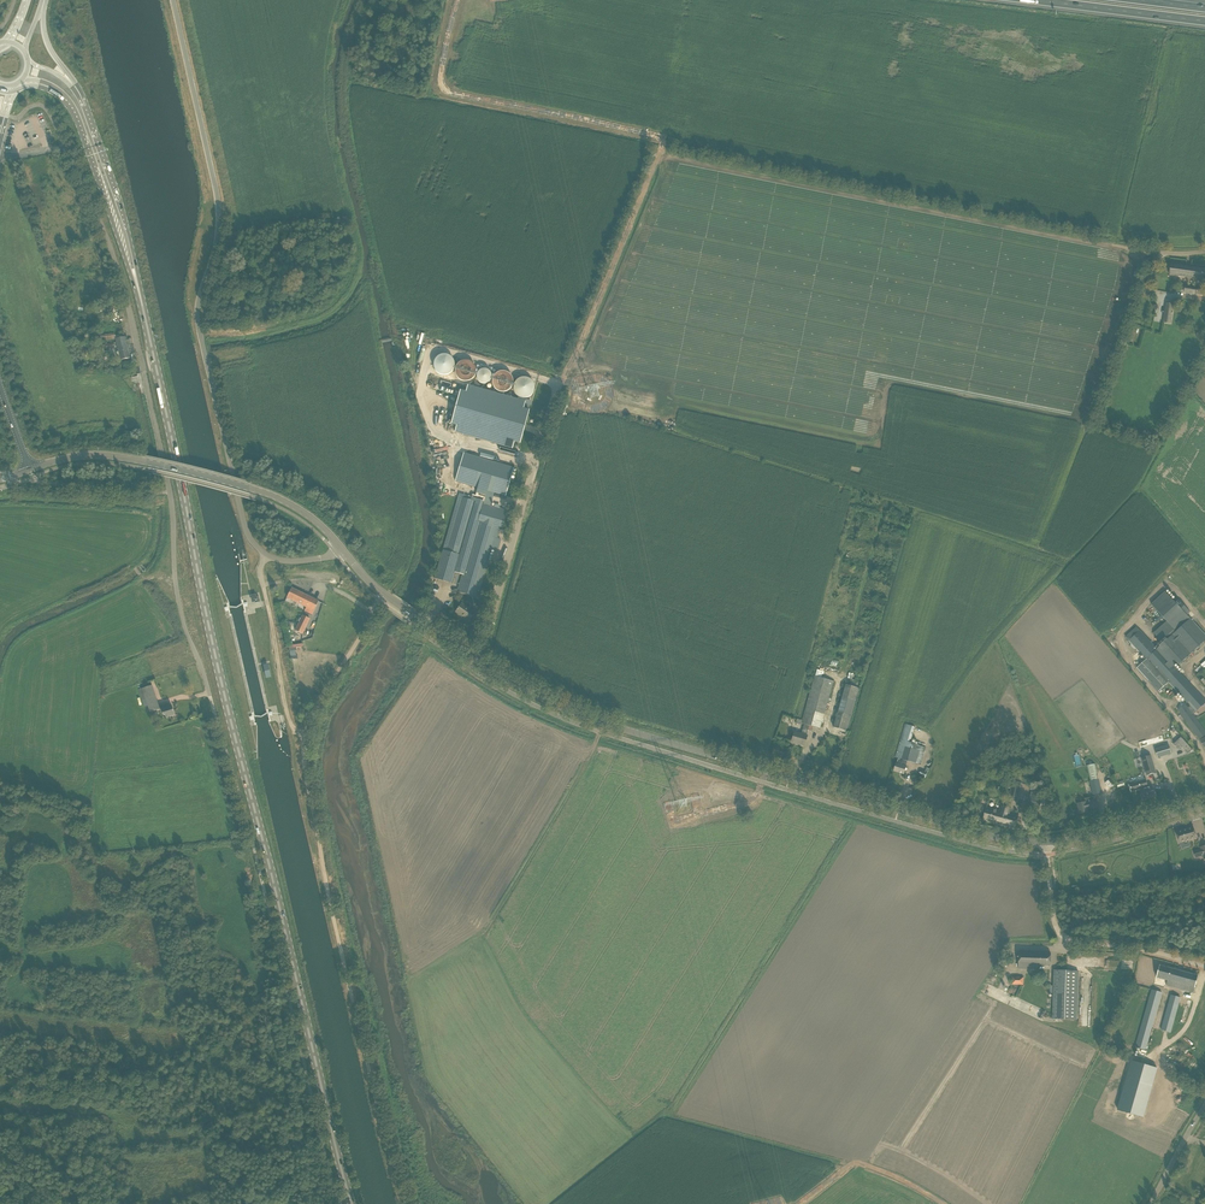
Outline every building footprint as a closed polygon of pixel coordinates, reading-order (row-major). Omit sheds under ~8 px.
[(1170,275),(1204,280),(1204,269),(1171,264),(1170,275)] [(1184,293),(1203,296),(1204,288),(1186,285),(1184,293)] [(1174,305),(1166,303),(1163,322),(1171,323),(1174,305)] [(121,360),(124,359),(130,358),(125,337),(124,333),(115,335),(121,360)] [(114,342),(105,344),(101,345),(100,345),(101,347),(95,348),(96,351),(115,347),(114,342)] [(475,359),(456,363),(454,353),(435,357),(439,375),(452,373),(452,369),(457,368),(460,381),(475,378),(474,373),(478,373),(475,359)] [(529,378),(515,379),(510,372),(505,371),(500,372),(495,375),(492,370),(485,369),(479,373),(480,381),(488,383),(493,383),(498,390),(502,391),(502,393),(505,394),(509,391),(513,392),(516,392),(519,396),(525,398),(530,397),(534,393),(536,388),(535,384),(531,378),(529,378)] [(137,373),(138,375),(133,377),(134,381),(142,379),(140,372),(137,373)] [(457,426),(455,432),(513,449),(515,442),(520,444),(529,410),(524,408),(526,402),(468,385),(466,392),(460,390),(451,424),(457,426)] [(464,452),(456,481),(478,488),(477,491),(486,494),(484,502),(483,502),(482,503),(483,503),(491,505),(495,493),(505,496),(514,467),(464,452)] [(443,550),(435,578),(452,583),(455,572),(463,574),(459,586),(457,592),(477,598),(479,591),(498,526),(478,521),(483,503),(482,503),(483,502),(484,502),(486,494),(477,491),(475,495),(472,494),(471,497),(459,494),(458,497),(457,500),(443,550)] [(483,503),(478,521),(498,526),(502,528),(507,510),(491,505),(483,503)] [(312,614),(318,601),(292,588),(287,598),(306,607),(305,610),(312,614)] [(1156,646),(1174,665),(1177,663),(1179,665),(1204,641),(1204,635),(1190,618),(1191,618),(1189,616),(1188,617),(1187,615),(1190,612),(1178,599),(1175,602),(1165,592),(1151,604),(1174,629),(1156,646)] [(475,613),(470,609),(461,603),(455,612),(469,621),(475,613)] [(295,630),(303,634),(310,619),(302,615),(295,630)] [(1156,646),(1155,647),(1137,626),(1125,637),(1146,660),(1137,668),(1158,692),(1169,682),(1187,702),(1178,709),(1200,739),(1204,735),(1204,730),(1193,714),(1204,704),(1204,699),(1174,665),(1156,646)] [(838,666),(839,660),(817,655),(816,662),(838,666)] [(268,678),(274,677),(271,664),(265,665),(268,678)] [(802,734),(794,732),(791,741),(799,743),(799,744),(804,745),(807,736),(806,735),(809,726),(820,729),(833,681),(815,676),(801,723),(804,724),(803,729),(802,734)] [(859,688),(846,684),(833,727),(847,731),(859,688)] [(141,696),(145,695),(150,712),(159,709),(152,686),(143,689),(143,688),(139,689),(141,696)] [(167,717),(175,715),(172,705),(169,706),(168,703),(164,705),(164,707),(161,708),(163,715),(166,714),(167,717)] [(896,757),(903,759),(908,761),(920,765),(926,747),(910,743),(915,727),(906,724),(896,757)] [(1181,737),(1173,744),(1178,750),(1182,747),(1188,753),(1192,749),(1181,737)] [(1169,744),(1155,748),(1156,753),(1158,757),(1163,756),(1171,753),(1169,744)] [(1151,755),(1142,758),(1147,775),(1156,772),(1151,755)] [(908,761),(903,759),(903,761),(898,759),(897,763),(896,763),(894,771),(904,774),(907,766),(906,766),(908,761)] [(1095,764),(1087,765),(1090,781),(1099,779),(1095,764)] [(1090,781),(1091,786),(1092,791),(1093,795),(1102,793),(1099,779),(1090,781)] [(1110,779),(1105,783),(1109,789),(1114,785),(1110,779)] [(1133,783),(1130,784),(1131,787),(1130,787),(1131,788),(1132,791),(1135,790),(1140,788),(1141,788),(1141,790),(1143,799),(1155,796),(1152,786),(1152,787),(1148,788),(1146,779),(1133,783)] [(1009,795),(1008,799),(1018,801),(1022,783),(1019,782),(1015,781),(1012,781),(1011,785),(1009,795)] [(1078,803),(1078,804),(1078,807),(1080,813),(1087,811),(1087,809),(1098,806),(1096,796),(1085,798),(1086,802),(1078,803)] [(1018,816),(1010,814),(1011,808),(1001,805),(999,811),(986,808),(985,814),(983,820),(1015,829),(1016,823),(1018,816)] [(1193,827),(1176,832),(1179,843),(1197,838),(1193,827)] [(1193,851),(1195,858),(1203,855),(1204,860),(1204,845),(1200,847),(1201,849),(1193,851)] [(1051,966),(1051,959),(1051,953),(1019,952),(1018,969),(1037,970),(1037,965),(1051,966)] [(1112,960),(1111,966),(1115,966),(1115,969),(1120,970),(1120,961),(1112,960)] [(1160,965),(1158,971),(1156,977),(1168,980),(1166,985),(1193,993),(1198,976),(1160,965)] [(1052,1019),(1076,1020),(1078,971),(1054,970),(1052,1019)] [(1024,985),(1024,977),(1012,977),(1012,985),(1024,985)] [(1162,992),(1152,990),(1135,1047),(1145,1050),(1162,992)] [(1161,1030),(1170,1032),(1180,998),(1171,995),(1161,1030)] [(1131,1062),(1117,1110),(1143,1117),(1156,1073),(1157,1068),(1132,1061),(1131,1062)]
